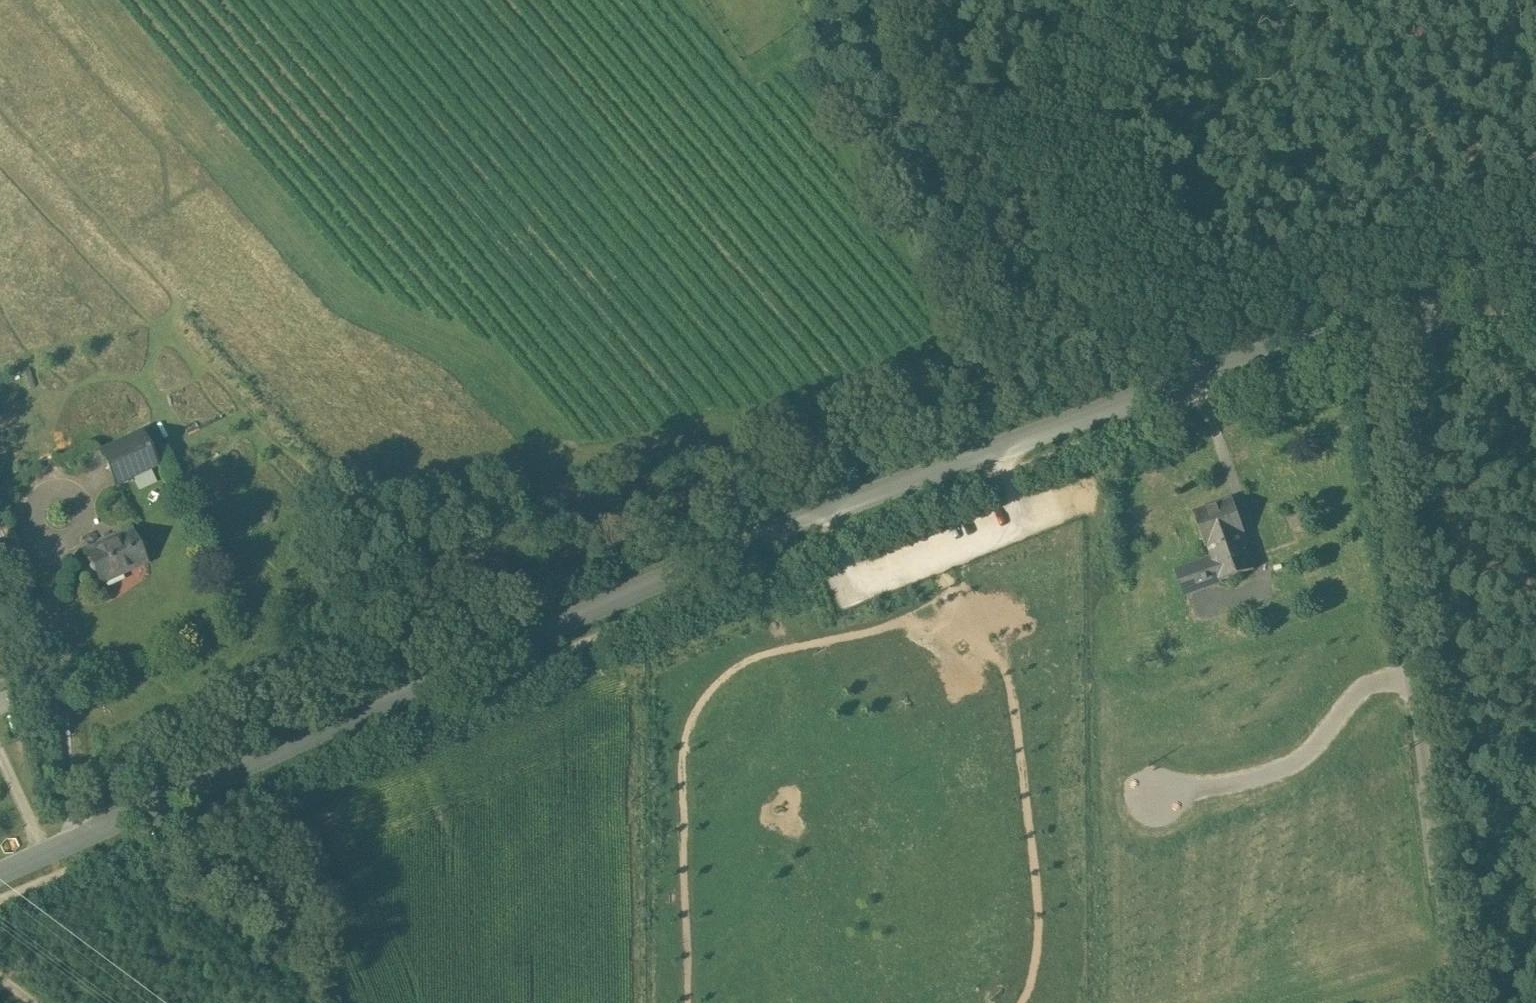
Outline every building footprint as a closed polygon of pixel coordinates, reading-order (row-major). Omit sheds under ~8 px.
[(140,431),(100,450),(116,484),(156,465),(140,431)] [(1232,501),(1195,514),(1207,548),(1208,547),(1212,558),(1221,583),(1254,571),(1241,536),(1244,535),(1232,501)] [(132,529),(84,549),(98,582),(146,563),(132,529)] [(1185,595),(1221,583),(1212,558),(1176,570),(1185,595)]
